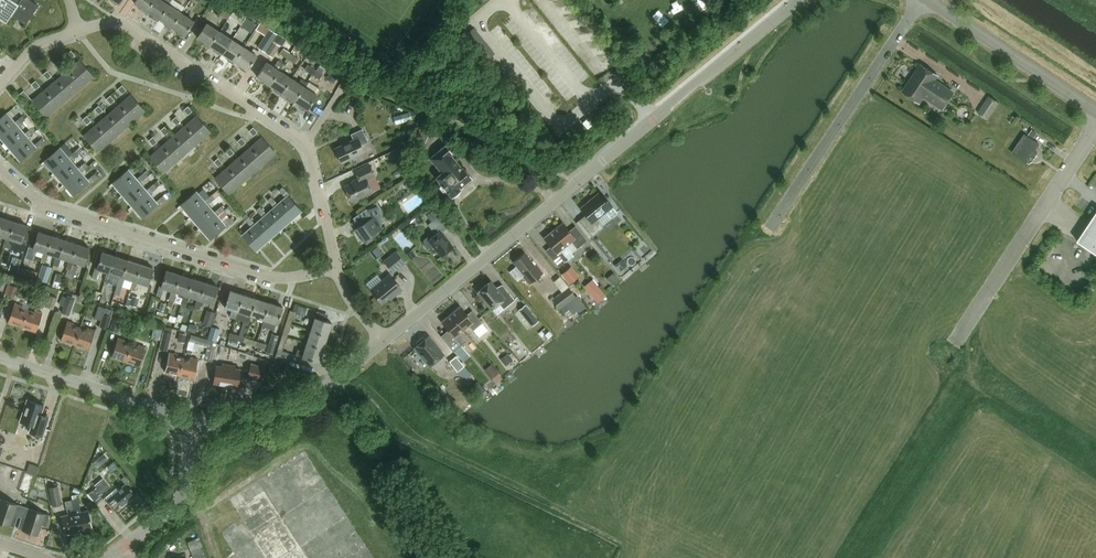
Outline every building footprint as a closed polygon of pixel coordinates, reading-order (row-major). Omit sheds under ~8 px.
[(5,23),(10,15),(26,25),(38,6),(29,0),(0,0),(0,20),(5,23)] [(135,3),(142,8),(141,10),(146,14),(148,12),(155,0),(137,0),(135,3)] [(148,12),(155,17),(153,19),(157,21),(159,22),(160,20),(170,5),(168,4),(171,0),(164,0),(163,1),(162,0),(155,0),(148,12)] [(170,5),(160,20),(166,24),(165,26),(171,30),(172,28),(182,13),(181,13),(170,5)] [(223,8),(220,14),(228,19),(229,16),(231,13),(223,8)] [(182,13),(172,28),(179,32),(177,34),(183,38),(184,36),(185,36),(194,21),(182,13)] [(248,18),(242,26),(245,28),(251,20),(248,18)] [(207,22),(198,37),(205,42),(203,44),(209,47),(210,45),(220,31),(207,22)] [(269,28),(258,47),(266,52),(278,34),(269,28)] [(492,54),(471,29),(461,37),(472,51),(475,48),(485,60),(492,54)] [(220,31),(210,45),(217,50),(216,52),(221,55),(222,53),(232,39),(220,31)] [(278,34),(274,40),(281,44),(285,38),(278,34)] [(232,39),(222,53),(230,58),(228,60),(234,64),(235,62),(245,47),(232,39)] [(273,41),(266,52),(273,57),(280,45),(273,41)] [(245,47),(235,62),(242,66),(241,68),(246,72),(257,55),(245,47)] [(283,48),(280,53),(287,58),(290,52),(283,48)] [(290,52),(287,58),(295,63),(299,58),(290,52)] [(49,114),(100,76),(87,57),(35,95),(49,114)] [(267,62),(257,77),(264,81),(263,83),(269,87),(270,85),(272,86),(274,83),(281,71),(280,70),(284,64),(278,60),(274,66),(269,63),(267,62)] [(308,64),(305,69),(312,74),(315,69),(308,64)] [(315,69),(312,74),(320,79),(323,74),(322,73),(325,67),(320,64),(317,70),(315,69)] [(943,108),(953,93),(929,76),(931,72),(921,65),(911,81),(909,81),(908,83),(907,84),(908,86),(906,89),(916,95),(918,92),(943,108)] [(331,69),(325,78),(333,83),(339,74),(331,69)] [(274,83),(272,86),(277,89),(276,91),(281,95),(283,93),(292,78),(281,71),(274,83)] [(292,78),(283,93),(285,94),(289,97),(288,99),(290,101),(293,103),(294,101),(304,86),(306,82),(301,79),(299,82),(294,79),(292,78)] [(304,86),(294,101),(297,102),(301,105),(300,107),(303,109),(306,111),(317,94),(319,91),(319,89),(309,82),(306,82),(304,86)] [(28,90),(24,92),(30,102),(35,100),(28,90)] [(102,150),(151,109),(136,91),(87,132),(102,150)] [(989,95),(978,111),(988,118),(999,102),(989,95)] [(153,155),(169,172),(216,129),(200,111),(153,155)] [(0,118),(0,138),(16,124),(18,126),(25,120),(22,116),(14,122),(7,113),(0,118)] [(16,124),(0,138),(10,149),(26,135),(28,137),(35,131),(32,127),(24,133),(18,126),(16,124)] [(412,140),(421,145),(429,128),(420,125),(412,140)] [(367,141),(361,128),(350,133),(353,139),(334,147),(340,161),(363,151),(360,144),(367,141)] [(1032,130),(1029,135),(1034,138),(1037,133),(1032,130)] [(218,176),(234,194),(281,150),(265,132),(218,176)] [(1034,158),(1038,152),(1035,150),(1040,144),(1025,134),(1013,152),(1027,162),(1032,156),(1034,158)] [(26,135),(10,149),(20,161),(36,147),(37,149),(45,143),(42,138),(34,145),(28,137),(26,135)] [(459,188),(471,178),(463,168),(462,169),(450,154),(451,154),(445,146),(430,159),(441,173),(435,178),(440,183),(437,186),(436,188),(441,194),(443,194),(447,192),(451,197),(452,195),(455,196),(459,193),(459,190),(460,189),(459,188)] [(60,147),(44,160),(54,173),(70,159),(72,161),(79,155),(79,154),(76,150),(68,157),(60,147)] [(70,159),(54,173),(64,184),(80,171),(82,172),(89,166),(86,162),(78,168),(72,161),(70,159)] [(355,180),(343,186),(350,202),(371,192),(365,179),(374,175),(369,164),(354,171),(357,178),(354,179),(355,180)] [(129,169),(113,183),(123,195),(139,181),(140,183),(147,177),(144,173),(137,179),(129,169)] [(80,171),(64,184),(74,195),(89,182),(90,184),(99,177),(95,173),(88,180),(82,172),(80,171)] [(139,181),(123,195),(132,206),(149,192),(150,194),(157,188),(154,184),(147,190),(140,183),(139,181)] [(405,182),(404,185),(407,189),(410,189),(412,188),(413,185),(410,181),(407,181),(405,182)] [(278,204),(277,205),(290,220),(302,211),(289,196),(290,195),(283,187),(279,190),(286,197),(278,204)] [(196,191),(180,205),(191,217),(207,203),(208,205),(215,198),(212,194),(204,201),(196,191)] [(156,201),(150,194),(149,192),(132,206),(142,217),(157,204),(159,206),(167,199),(163,195),(156,201)] [(603,228),(597,220),(606,212),(610,218),(613,218),(617,215),(617,212),(601,192),(580,208),(586,215),(582,218),(579,221),(592,237),(603,228)] [(274,207),(267,214),(266,215),(279,230),(290,220),(277,205),(278,204),(272,196),(268,200),(274,207)] [(371,238),(370,236),(380,229),(378,225),(387,219),(375,202),(358,213),(364,222),(352,230),(360,242),(364,240),(366,241),(368,242),(370,240),(371,238)] [(207,203),(191,217),(200,228),(216,214),(218,216),(225,210),(222,206),(214,212),(208,205),(207,203)] [(256,224),(254,225),(268,241),(279,230),(266,215),(267,214),(261,206),(257,210),(263,217),(256,224)] [(432,222),(428,225),(436,234),(431,238),(427,237),(424,240),(424,244),(428,250),(432,250),(435,248),(442,256),(454,247),(442,232),(448,227),(434,210),(427,215),(432,222)] [(254,225),(256,224),(246,213),(243,217),(252,227),(242,235),(256,251),(268,241),(254,225)] [(1077,241),(1095,253),(1095,213),(1077,241)] [(216,214),(200,228),(210,239),(225,226),(227,228),(235,221),(231,217),(224,223),(218,216),(216,214)] [(6,237),(8,238),(14,221),(1,216),(0,220),(0,235),(6,237)] [(6,237),(3,246),(8,247),(11,238),(21,242),(26,228),(27,225),(14,221),(8,238),(6,237)] [(572,253),(577,249),(587,241),(576,226),(573,228),(570,231),(563,222),(553,230),(566,247),(572,253)] [(26,228),(21,242),(27,244),(31,230),(26,228)] [(572,253),(566,247),(553,230),(544,238),(551,247),(549,248),(546,251),(559,267),(574,255),(572,253)] [(46,252),(51,235),(39,231),(36,239),(33,247),(32,247),(29,256),(33,258),(36,249),(44,251),(46,252)] [(59,256),(64,239),(51,235),(46,252),(44,251),(41,260),(46,262),(49,253),(57,255),(59,256)] [(71,260),(77,243),(64,239),(59,256),(57,255),(54,264),(59,266),(61,257),(69,259),(71,260)] [(71,260),(69,259),(66,268),(68,268),(66,275),(73,277),(77,265),(73,264),(74,261),(84,264),(90,247),(77,243),(71,260)] [(377,246),(372,250),(378,257),(383,253),(377,246)] [(412,259),(417,255),(412,249),(407,253),(412,259)] [(396,250),(385,259),(394,270),(396,268),(397,269),(406,262),(396,250)] [(110,272),(115,255),(102,251),(97,268),(95,267),(92,277),(97,278),(100,269),(108,272),(110,272)] [(535,266),(525,253),(514,262),(517,267),(510,272),(517,281),(523,276),(529,284),(543,273),(536,265),(535,266)] [(122,276),(128,259),(115,255),(110,272),(108,272),(105,280),(118,284),(120,276),(122,276)] [(135,280),(140,263),(128,259),(122,276),(120,276),(118,284),(115,292),(120,294),(125,277),(133,280),(135,280)] [(620,270),(627,265),(622,259),(615,264),(620,270)] [(138,281),(148,284),(153,268),(140,263),(135,280),(133,280),(130,288),(135,290),(138,281)] [(9,270),(17,273),(19,266),(11,264),(9,270)] [(568,268),(560,274),(568,285),(576,279),(568,268)] [(40,269),(37,278),(38,278),(47,282),(50,272),(41,269),(40,269)] [(174,291),(179,274),(167,270),(161,286),(159,285),(156,295),(161,296),(164,288),(172,290),(174,291)] [(54,280),(61,282),(63,274),(57,272),(54,280)] [(613,284),(619,279),(614,272),(607,278),(613,284)] [(187,295),(192,278),(179,274),(174,291),(172,290),(169,299),(174,300),(177,292),(184,294),(187,295)] [(394,295),(402,289),(390,274),(371,290),(382,303),(393,293),(394,295)] [(199,299),(205,282),(192,278),(187,295),(184,294),(182,303),(187,304),(189,296),(197,298),(199,299)] [(496,289),(490,281),(478,291),(492,308),(499,303),(504,309),(515,300),(502,284),(496,289)] [(204,300),(212,303),(218,286),(205,282),(199,299),(197,298),(194,307),(199,308),(201,304),(203,305),(204,300)] [(595,297),(602,291),(595,283),(588,289),(595,297)] [(11,285),(8,295),(15,297),(18,287),(11,285)] [(568,287),(552,299),(559,309),(565,304),(575,297),(568,287)] [(238,311),(243,294),(230,290),(225,307),(232,309),(238,311)] [(251,315),(256,298),(243,294),(238,311),(251,315)] [(57,298),(50,295),(46,307),(53,309),(57,298)] [(579,313),(587,307),(578,295),(575,297),(565,304),(573,314),(578,311),(579,313)] [(137,306),(139,299),(133,297),(132,299),(128,298),(126,305),(130,306),(130,304),(137,306)] [(62,312),(69,315),(74,300),(67,298),(66,299),(64,305),(62,312)] [(264,319),(269,302),(256,298),(251,315),(264,319)] [(22,326),(27,310),(21,308),(22,305),(14,302),(8,321),(22,326)] [(275,330),(283,307),(269,302),(264,319),(265,320),(263,326),(275,330)] [(524,323),(534,314),(526,303),(515,312),(524,323)] [(304,317),(306,309),(299,306),(296,314),(304,317)] [(451,314),(464,330),(470,326),(473,330),(482,323),(472,310),(467,315),(460,306),(451,314)] [(27,310),(22,326),(36,331),(42,312),(35,309),(34,312),(27,310)] [(206,310),(202,323),(210,326),(214,313),(206,310)] [(290,310),(286,322),(291,324),(295,311),(290,310)] [(236,318),(249,322),(251,315),(238,311),(236,318)] [(104,314),(100,326),(104,328),(107,329),(111,316),(104,314)] [(459,335),(464,330),(451,314),(441,321),(448,330),(445,332),(441,336),(454,351),(465,342),(459,335)] [(121,319),(121,318),(114,316),(110,330),(114,331),(117,332),(121,319)] [(311,330),(328,336),(332,322),(315,317),(314,321),(311,330)] [(75,344),(80,327),(74,325),(75,323),(67,320),(61,339),(75,344)] [(282,335),(287,337),(291,324),(286,322),(282,335)] [(89,349),(95,330),(88,327),(87,329),(80,327),(75,344),(89,349)] [(545,327),(539,333),(542,336),(545,334),(548,331),(545,327)] [(163,330),(159,348),(167,350),(172,332),(163,330)] [(324,349),(328,336),(311,330),(308,338),(304,336),(303,342),(306,343),(324,349)] [(217,341),(219,335),(210,332),(208,338),(217,341)] [(231,333),(229,338),(242,342),(244,337),(231,333)] [(271,333),(266,351),(272,354),(278,335),(271,333)] [(282,335),(277,349),(282,351),(287,337),(282,335)] [(418,345),(415,347),(430,366),(444,354),(429,336),(426,338),(425,337),(422,337),(417,341),(417,344),(418,345)] [(126,361),(131,344),(125,342),(125,340),(118,337),(112,356),(126,361)] [(255,346),(257,341),(244,337),(242,342),(255,346)] [(209,340),(204,360),(211,361),(216,342),(209,340)] [(319,362),(324,349),(306,343),(304,351),(297,348),(295,354),(319,362)] [(131,344),(126,361),(140,366),(146,347),(138,344),(138,346),(131,344)] [(289,353),(282,351),(277,349),(274,360),(285,363),(289,353)] [(180,375),(183,358),(178,357),(178,355),(169,353),(165,371),(180,375)] [(506,364),(513,359),(508,353),(501,358),(506,364)] [(458,371),(465,366),(457,356),(450,361),(458,371)] [(183,358),(180,375),(194,378),(198,359),(191,358),(191,359),(183,358)] [(217,365),(214,383),(226,384),(230,365),(222,363),(222,366),(217,365)] [(269,363),(266,372),(273,374),(275,365),(269,363)] [(266,368),(252,364),(248,377),(262,382),(266,368)] [(230,365),(226,384),(238,386),(242,369),(235,368),(236,366),(230,365)] [(494,367),(487,373),(492,379),(493,378),(499,373),(494,367)] [(471,387),(477,395),(484,389),(477,381),(471,387)] [(32,425),(30,432),(43,436),(49,417),(41,415),(44,405),(27,399),(20,421),(32,425)] [(107,466),(111,471),(117,466),(113,461),(107,466)] [(29,463),(26,472),(36,476),(39,467),(29,463)] [(106,475),(111,471),(107,466),(102,470),(106,475)] [(89,491),(88,492),(89,492),(89,493),(97,504),(104,498),(100,494),(102,493),(104,491),(110,486),(103,477),(94,484),(96,486),(97,487),(96,488),(95,488),(90,492),(89,491)] [(56,483),(48,484),(52,504),(60,503),(56,483)] [(105,496),(114,507),(118,503),(120,505),(133,495),(132,493),(132,492),(130,489),(129,489),(124,484),(118,489),(116,487),(105,496)] [(3,523),(10,501),(0,497),(0,522),(3,523)] [(71,499),(78,529),(84,528),(84,530),(90,529),(89,527),(91,527),(87,510),(80,511),(79,507),(80,506),(78,498),(71,499)] [(71,531),(78,529),(71,499),(65,500),(66,509),(67,509),(68,514),(61,516),(64,532),(67,532),(67,534),(72,533),(71,531)] [(10,501),(3,523),(14,527),(22,505),(10,501)] [(25,506),(18,528),(29,532),(37,510),(25,506)] [(37,510),(29,532),(38,535),(42,524),(46,526),(50,514),(37,510)] [(194,557),(205,557),(201,547),(191,550),(194,557)]
